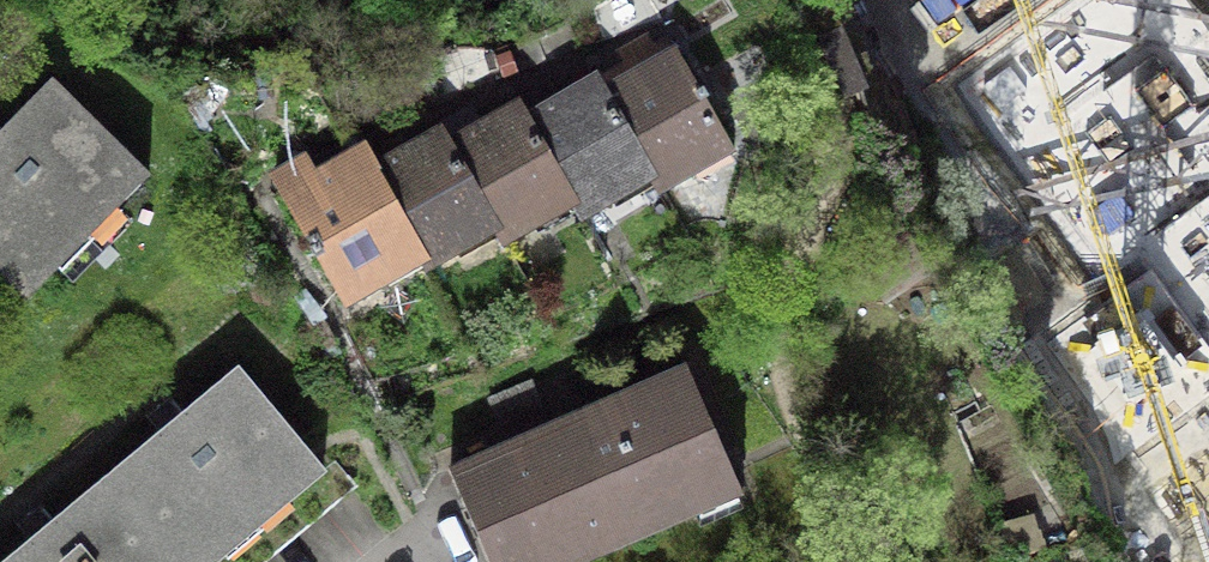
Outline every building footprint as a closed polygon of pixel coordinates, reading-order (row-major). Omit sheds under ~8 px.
[(954,84),(1086,271),(1208,174),(1208,33),(1186,0),(1072,0),(954,84)] [(829,4),(792,20),(822,89),(856,75),(851,52),(829,4)] [(598,81),(658,187),(691,169),(689,166),(726,145),(729,150),(732,148),(705,100),(708,98),(703,89),(699,92),(678,54),(675,56),(667,42),(598,81)] [(521,108),(580,213),(613,195),(611,192),(648,171),(657,187),(658,187),(598,81),(559,102),(553,91),(521,108)] [(53,83),(0,136),(0,272),(27,299),(149,176),(53,83)] [(442,132),(503,239),(535,221),(533,218),(569,198),(579,214),(580,213),(521,108),(520,107),(482,128),(474,114),(442,132)] [(396,140),(365,158),(416,248),(425,265),(457,247),(456,244),(492,224),(501,240),(503,239),(442,132),(404,154),(396,140)] [(319,166),(285,185),(314,237),(309,239),(314,249),(319,246),(346,294),(349,292),(348,290),(379,273),(377,270),(414,249),(424,266),(425,265),(416,248),(365,158),(326,180),(319,166)] [(176,561),(245,561),(349,476),(300,417),(287,427),(239,370),(107,479),(176,561)] [(738,491),(686,370),(642,389),(644,393),(499,456),(498,452),(454,471),(494,561),(573,561),(738,491)] [(107,479),(7,561),(176,561),(107,479)]
